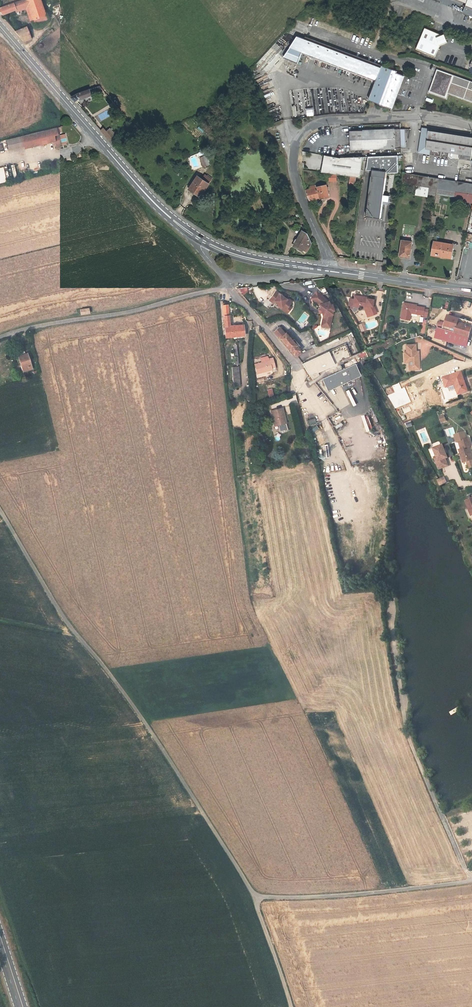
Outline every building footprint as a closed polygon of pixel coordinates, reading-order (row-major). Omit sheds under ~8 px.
[(40,0),(22,0),(0,8),(0,14),(0,15),(15,10),(16,12),(28,8),(35,24),(47,21),(40,0)] [(463,14),(471,17),(471,0),(469,0),(463,14)] [(15,31),(24,41),(32,38),(27,27),(15,31)] [(424,28),(417,49),(435,57),(440,46),(448,43),(444,34),(442,35),(424,28)] [(299,36),(298,37),(283,58),(297,63),(302,52),(377,80),(369,100),(392,109),(404,76),(397,73),(398,71),(382,65),(381,67),(299,36)] [(471,101),(471,83),(453,76),(454,75),(437,69),(429,91),(445,98),(447,92),(471,101)] [(99,91),(97,87),(75,96),(72,97),(77,102),(81,98),(83,99),(95,94),(95,93),(99,91)] [(100,120),(107,117),(105,112),(98,114),(100,120)] [(471,161),(471,154),(471,136),(422,128),(419,152),(449,157),(450,153),(461,154),(460,159),(471,161)] [(23,139),(26,149),(26,150),(56,143),(58,151),(65,149),(64,148),(69,147),(70,145),(67,137),(62,138),(61,136),(64,136),(62,129),(23,139)] [(111,140),(120,136),(116,131),(112,133),(110,130),(106,132),(104,129),(101,130),(110,140),(111,140)] [(406,148),(405,130),(405,129),(401,129),(351,130),(352,149),(401,148),(406,148)] [(10,153),(26,149),(23,139),(8,143),(10,153)] [(200,157),(204,167),(210,164),(206,155),(200,157)] [(322,172),(358,177),(360,177),(363,157),(341,158),(332,157),(326,155),(322,172)] [(373,171),(367,217),(381,219),(383,201),(384,195),(387,173),(398,173),(398,156),(369,157),(367,170),(373,171)] [(404,173),(402,183),(417,186),(430,188),(438,189),(471,194),(471,183),(404,173)] [(203,177),(211,182),(213,179),(205,174),(203,177)] [(203,177),(200,175),(190,189),(202,196),(211,182),(203,177)] [(319,197),(320,199),(330,197),(327,185),(317,188),(316,185),(310,187),(311,189),(306,190),(308,197),(309,199),(319,197)] [(428,195),(430,188),(417,186),(416,194),(422,196),(426,196),(428,197),(428,195)] [(436,196),(438,189),(430,188),(428,195),(436,196)] [(439,198),(441,198),(441,194),(467,199),(469,202),(471,202),(471,194),(438,189),(436,196),(435,202),(437,202),(438,197),(439,198)] [(307,239),(306,236),(305,235),(300,231),(292,245),(300,250),(307,239)] [(402,240),(400,256),(409,257),(411,242),(402,240)] [(453,245),(435,241),(433,254),(451,257),(451,255),(453,245)] [(273,301),(279,305),(285,310),(288,306),(291,301),(287,298),(286,299),(275,291),(269,300),(272,302),(273,301)] [(319,304),(320,309),(321,313),(322,317),(320,325),(324,326),(329,327),(329,323),(331,314),(331,311),(329,305),(328,302),(316,292),(311,298),(319,304)] [(362,305),(363,308),(367,317),(376,313),(373,307),(374,300),(362,298),(362,297),(353,296),(353,300),(349,299),(348,306),(352,307),(352,304),(362,305)] [(409,320),(411,313),(411,311),(415,312),(415,313),(423,315),(422,316),(427,317),(428,310),(424,309),(424,307),(416,306),(416,305),(404,303),(401,319),(409,320)] [(233,338),(235,338),(235,337),(243,336),(243,325),(229,326),(227,305),(222,305),(225,338),(233,337),(233,338)] [(467,346),(471,327),(471,321),(448,314),(444,328),(438,326),(435,337),(467,346)] [(360,332),(365,330),(362,322),(357,324),(360,332)] [(300,351),(293,342),(279,326),(273,331),(295,356),(297,356),(300,353),(301,353),(300,351)] [(381,350),(377,343),(369,348),(372,355),(381,350)] [(319,373),(351,357),(345,344),(329,352),(303,364),(308,374),(313,380),(320,375),(319,373)] [(408,362),(408,364),(412,364),(412,369),(419,369),(418,359),(417,359),(417,356),(418,356),(418,351),(416,351),(415,344),(405,345),(406,351),(404,352),(404,362),(408,362)] [(384,349),(381,350),(372,355),(371,356),(371,359),(380,355),(386,352),(385,349),(384,349)] [(26,354),(17,357),(22,372),(31,370),(26,354)] [(260,358),(261,362),(254,364),(257,373),(272,370),(271,368),(275,368),(272,358),(268,359),(266,357),(260,358)] [(354,364),(321,379),(327,391),(360,376),(354,364)] [(238,366),(232,367),(233,386),(240,386),(238,366)] [(433,372),(426,374),(429,381),(435,379),(433,372)] [(443,378),(446,387),(448,387),(455,385),(456,389),(458,394),(468,391),(462,372),(443,378)] [(399,383),(392,386),(395,392),(387,396),(395,409),(411,402),(405,388),(402,389),(399,383)] [(349,405),(353,403),(348,387),(344,389),(349,405)] [(424,391),(429,406),(437,404),(432,388),(424,391)] [(282,408),(270,411),(274,426),(286,423),(282,408)] [(371,416),(365,418),(369,431),(375,429),(371,416)] [(444,430),(446,437),(455,434),(453,427),(444,430)] [(457,442),(459,441),(467,439),(465,432),(455,435),(457,442)] [(329,450),(333,449),(326,433),(323,434),(329,450)] [(461,453),(464,462),(467,461),(471,460),(471,455),(469,447),(471,446),(469,438),(467,439),(459,441),(462,449),(463,452),(461,453)] [(439,461),(436,462),(439,469),(449,465),(446,459),(448,458),(446,453),(445,450),(443,445),(434,449),(437,456),(439,461)] [(441,486),(448,482),(445,477),(438,481),(441,486)]
